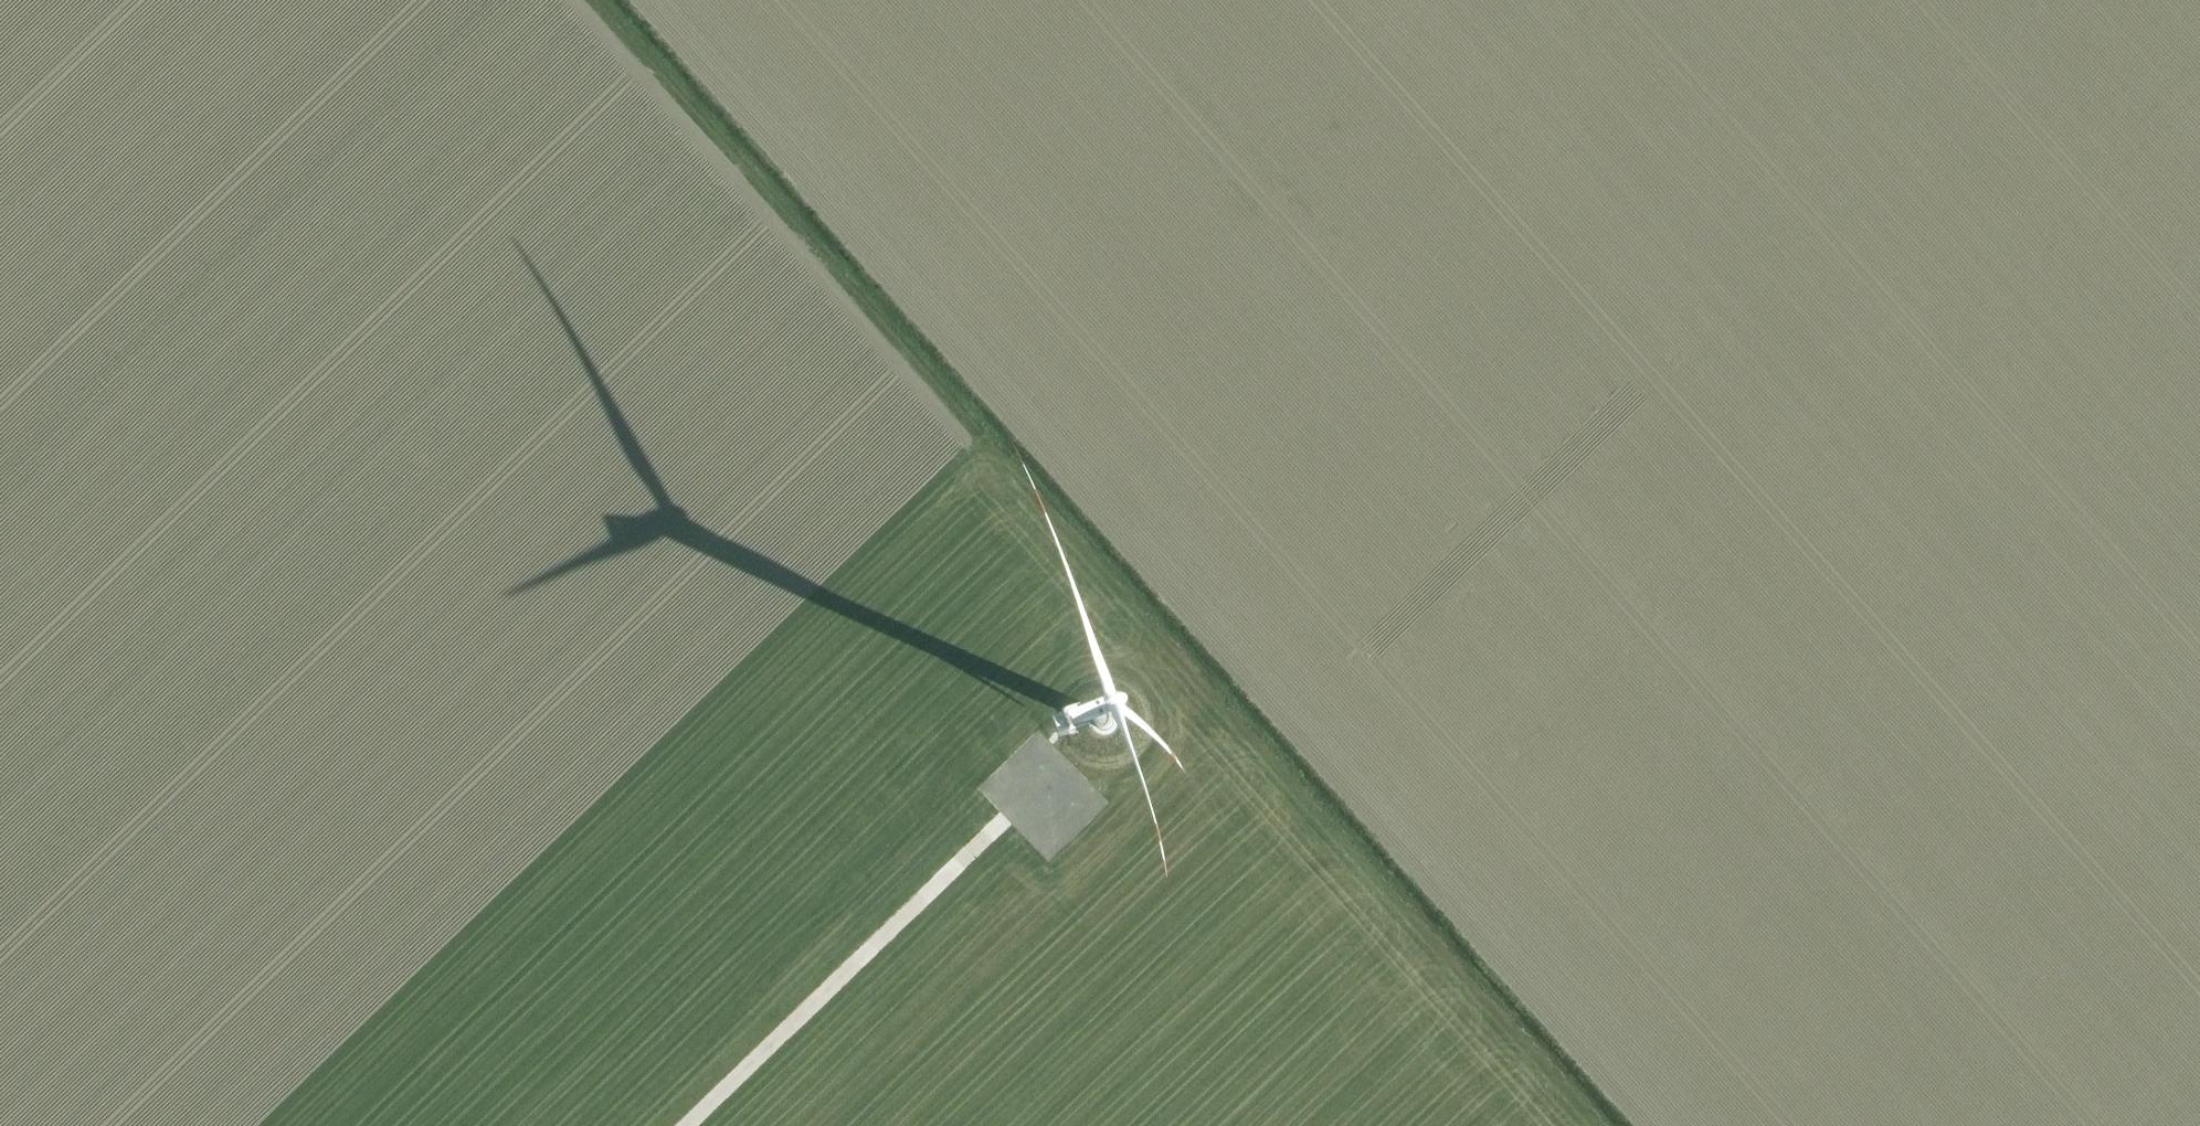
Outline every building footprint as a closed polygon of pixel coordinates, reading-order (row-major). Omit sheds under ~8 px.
[(1082,718),(1082,721),(1082,724),(1083,726),(1084,729),(1085,732),(1086,734),(1088,736),(1090,738),(1093,740),(1095,741),(1098,742),(1100,743),(1103,743),(1106,743),(1108,743),(1111,742),(1114,741),(1116,740),(1118,738),(1120,736),(1122,734),(1124,732),(1125,729),(1126,726),(1126,724),(1126,721),(1126,718),(1126,715),(1125,713),(1124,710),(1122,708),(1120,706),(1118,704),(1116,702),(1114,701),(1111,700),(1108,699),(1106,699),(1103,699),(1100,699),(1098,700),(1095,701),(1092,702),(1090,704),(1088,706),(1086,708),(1085,710),(1084,713),(1083,715),(1082,718)]
